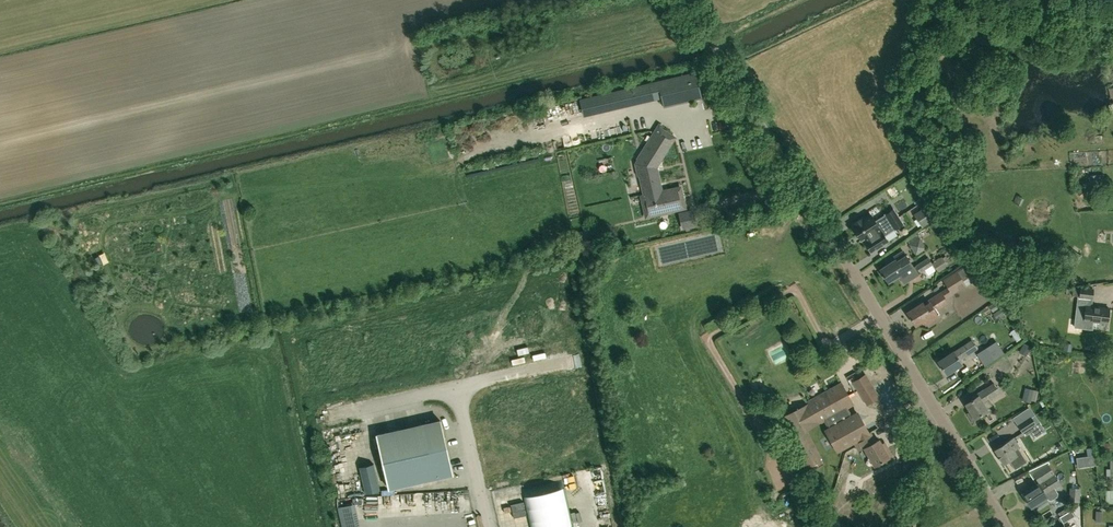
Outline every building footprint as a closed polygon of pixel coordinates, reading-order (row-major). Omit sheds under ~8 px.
[(664,107),(702,98),(696,72),(626,88),(629,101),(661,94),(664,107)] [(663,191),(657,166),(675,137),(658,127),(638,159),(639,159),(636,163),(639,175),(640,175),(645,195),(642,196),(647,217),(686,208),(681,187),(663,191)] [(922,226),(924,224),(937,216),(928,204),(913,214),(922,226)] [(903,224),(894,209),(886,214),(887,215),(876,222),(872,215),(864,220),(863,218),(854,224),(855,225),(853,227),(859,236),(860,235),(862,237),(861,238),(862,240),(865,238),(868,241),(866,242),(872,252),(888,241),(885,236),(888,233),(887,232),(894,227),(895,229),(903,224)] [(576,232),(579,243),(595,239),(593,228),(576,232)] [(960,263),(967,258),(957,245),(950,250),(960,263)] [(897,262),(906,257),(902,252),(886,262),(888,265),(881,270),(888,282),(899,275),(904,272),(897,262)] [(948,265),(942,256),(933,262),(939,271),(948,265)] [(925,268),(921,262),(912,267),(906,257),(897,262),(904,272),(899,275),(904,283),(920,273),(920,272),(925,268)] [(921,262),(925,268),(933,264),(929,257),(921,262)] [(941,292),(946,299),(953,294),(953,293),(966,285),(964,281),(974,275),(967,264),(944,279),(949,287),(941,292)] [(1093,299),(1094,288),(1081,286),(1080,288),(1073,287),(1072,296),(1077,296),(1079,296),(1079,298),(1093,299)] [(949,303),(946,299),(941,292),(924,303),(923,303),(908,313),(916,325),(922,321),(925,326),(940,317),(938,314),(939,313),(937,310),(949,303)] [(1092,329),(1093,320),(1108,322),(1110,309),(1092,307),(1093,299),(1079,298),(1079,296),(1077,296),(1074,327),(1092,329)] [(970,354),(978,349),(972,339),(964,345),(954,352),(954,351),(938,361),(946,374),(962,364),(960,360),(970,354)] [(996,350),(992,345),(989,348),(988,347),(978,353),(983,360),(986,366),(997,359),(993,353),(993,354),(992,353),(996,350)] [(976,367),(962,374),(967,384),(981,377),(976,367)] [(867,405),(878,398),(864,375),(853,382),(867,405)] [(1000,392),(994,383),(983,390),(983,389),(971,397),(973,400),(966,404),(971,412),(968,413),(974,424),(983,418),(981,415),(988,410),(987,408),(993,405),(989,399),(983,403),(983,402),(988,399),(988,400),(1000,392)] [(811,403),(779,421),(806,468),(820,459),(823,464),(840,454),(837,449),(821,458),(805,429),(824,419),(829,429),(828,430),(838,448),(854,440),(859,449),(864,446),(875,465),(889,457),(892,455),(888,448),(885,449),(879,439),(873,443),(868,433),(857,414),(853,416),(847,406),(852,403),(842,384),(810,402),(811,403)] [(1031,400),(1032,396),(1025,394),(1023,401),(1030,402),(1031,400)] [(1024,434),(1037,425),(1030,413),(1015,422),(1024,434)] [(390,488),(453,474),(441,420),(378,434),(390,488)] [(1040,441),(1050,440),(1048,428),(1038,429),(1040,441)] [(1027,461),(1021,453),(1022,452),(1019,447),(1020,447),(1014,437),(995,449),(1004,464),(1010,460),(1015,468),(1015,469),(1028,461),(1027,461)] [(509,445),(501,449),(506,463),(515,460),(509,445)] [(374,463),(360,466),(366,493),(380,490),(374,463)] [(1051,500),(1057,496),(1057,493),(1055,489),(1061,485),(1048,464),(1033,473),(1039,483),(1023,493),(1031,507),(1047,496),(1048,499),(1051,500)] [(590,466),(576,469),(577,477),(592,474),(590,466)] [(596,479),(596,505),(610,504),(609,494),(607,494),(606,479),(596,479)] [(523,488),(532,526),(573,526),(562,480),(523,488)] [(773,503),(781,499),(780,497),(797,489),(795,487),(779,495),(778,493),(770,497),(773,503)] [(343,498),(337,498),(338,508),(339,507),(343,526),(360,526),(355,504),(343,506),(343,498)] [(1078,506),(1078,501),(1070,501),(1070,504),(1073,509),(1078,506)] [(1064,523),(1075,516),(1072,510),(1060,517),(1064,523)] [(614,526),(613,514),(602,515),(603,526),(610,526),(614,526)]
